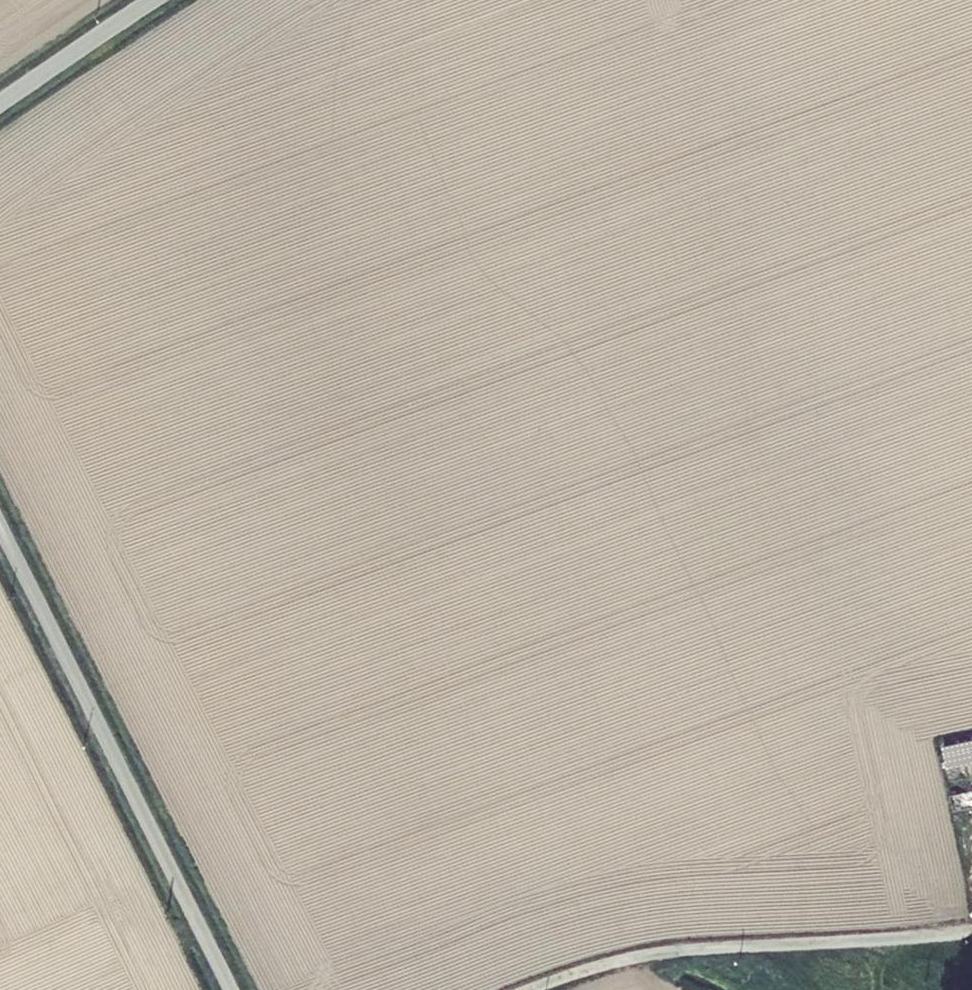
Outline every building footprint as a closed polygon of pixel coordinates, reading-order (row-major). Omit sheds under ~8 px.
[(942,745),(947,767),(971,762),(971,739),(942,745)]
